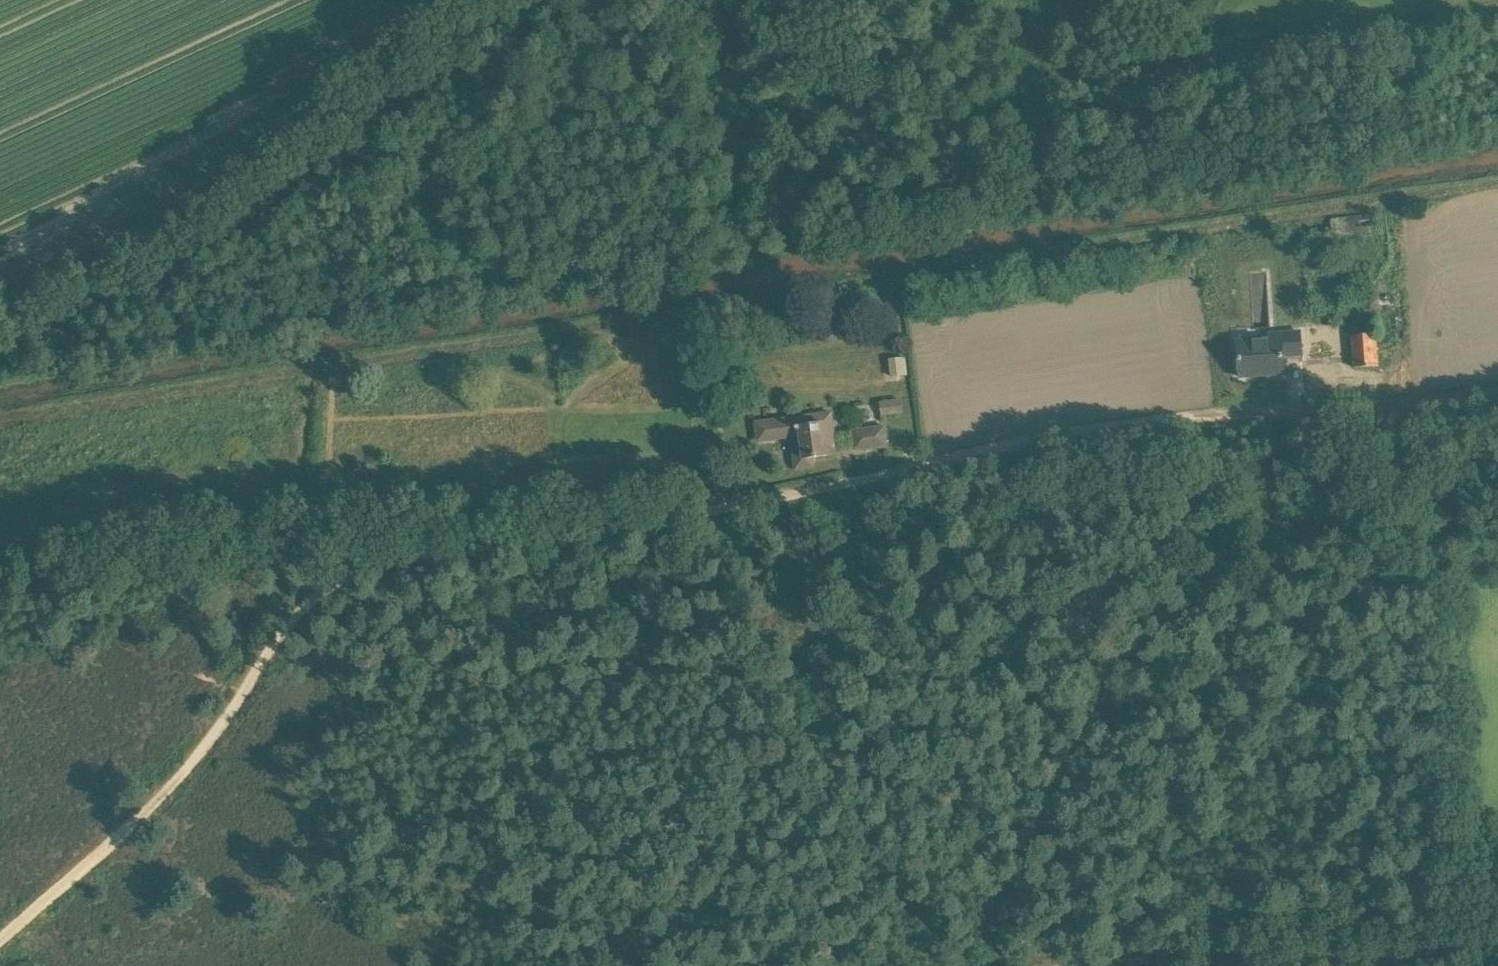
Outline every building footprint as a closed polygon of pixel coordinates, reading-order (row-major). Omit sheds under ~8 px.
[(1371,214),(1330,218),(1332,236),(1373,231),(1371,214)] [(1376,335),(1352,337),(1355,367),(1379,365),(1377,344),(1399,342),(1395,296),(1373,297),(1376,335)] [(1272,340),(1238,342),(1240,376),(1285,373),(1284,357),(1302,355),(1301,334),(1272,336),(1272,340)] [(908,355),(892,357),(893,371),(910,369),(908,355)] [(903,411),(901,399),(879,402),(881,414),(903,411)] [(755,421),(757,441),(792,436),(795,459),(804,458),(828,455),(828,452),(837,451),(832,411),(755,421)] [(885,427),(853,430),(855,449),(888,444),(885,427)]
